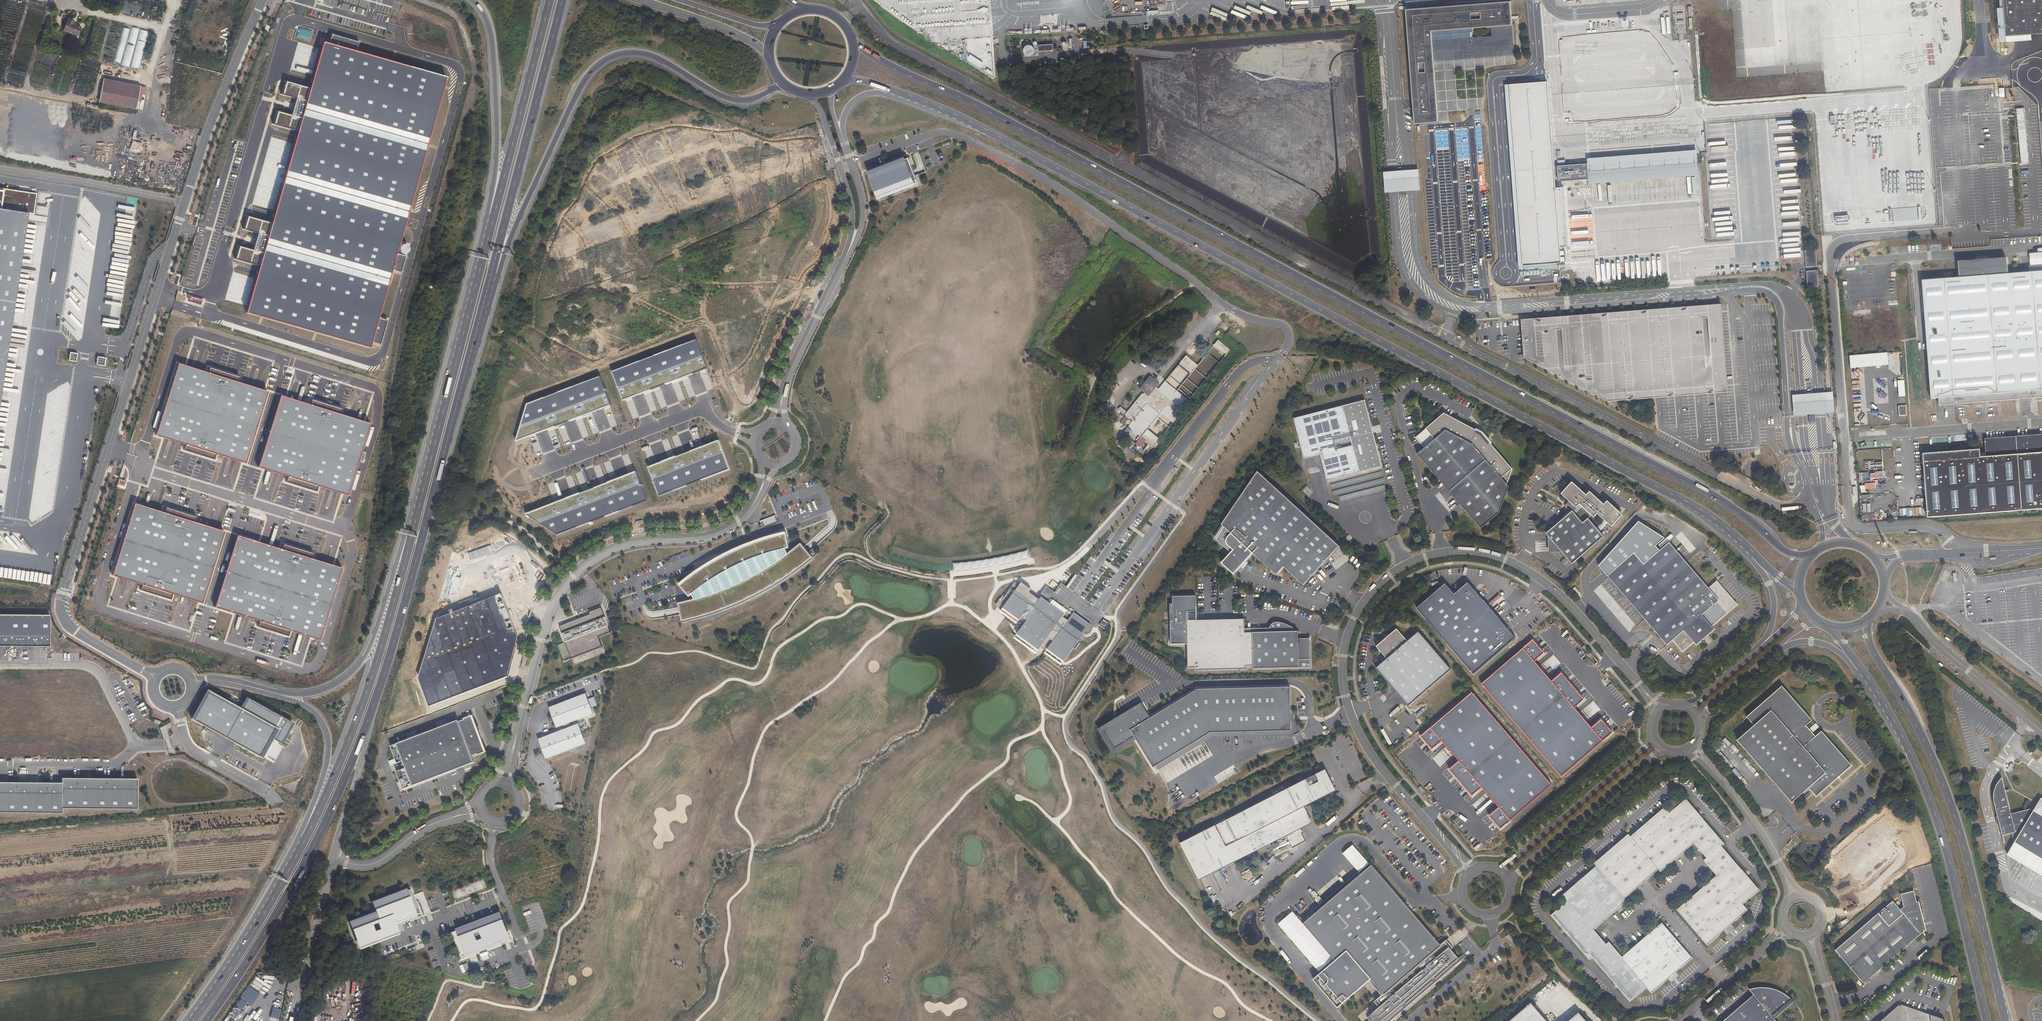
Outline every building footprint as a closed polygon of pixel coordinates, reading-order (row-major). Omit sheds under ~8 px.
[(2005,36),(2012,35),(2012,29),(2038,27),(2039,33),(2041,33),(2041,0),(2002,0),(2005,36)] [(1511,2),(1406,10),(1415,123),(1440,121),(1432,31),(1513,24),(1511,2)] [(77,34),(82,25),(74,21),(75,18),(69,15),(63,28),(77,34)] [(123,27),(113,62),(120,63),(130,29),(123,27)] [(139,29),(132,27),(121,66),(129,68),(139,29)] [(140,30),(131,67),(139,69),(149,32),(140,30)] [(243,312),(368,348),(370,341),(379,343),(386,320),(376,318),(391,268),(401,271),(405,256),(395,253),(446,78),(322,43),(309,88),(285,81),(282,94),(296,98),(291,115),(276,111),(272,125),(295,132),(269,222),(246,215),(242,230),(257,234),(252,249),(238,245),(234,260),(256,266),(243,312)] [(138,98),(140,85),(103,78),(100,91),(98,102),(136,109),(138,98)] [(132,141),(131,148),(143,150),(144,143),(132,141)] [(1557,167),(1558,181),(1588,178),(1589,184),(1665,177),(1697,174),(1696,149),(1663,152),(1587,159),(1587,164),(1557,167)] [(867,168),(877,193),(915,179),(913,174),(906,155),(889,160),(881,163),(867,168)] [(1401,172),(1384,174),(1385,194),(1402,192),(1420,190),(1418,170),(1401,172)] [(0,190),(0,398),(26,213),(34,214),(36,191),(3,186),(2,191),(0,190)] [(1920,206),(1889,209),(1890,221),(1921,219),(1920,206)] [(1805,251),(1806,267),(1817,267),(1816,250),(1805,251)] [(2029,254),(2030,265),(2041,265),(2041,253),(2029,254)] [(2007,258),(1958,262),(1959,276),(2007,273),(2007,258)] [(1817,271),(1807,271),(1808,288),(1819,287),(1817,271)] [(1922,282),(1930,398),(1938,398),(1939,405),(2041,397),(2041,273),(1922,282)] [(71,306),(82,306),(83,290),(71,289),(71,306)] [(187,298),(189,299),(189,302),(201,305),(202,299),(188,295),(187,298)] [(1556,320),(1520,323),(1523,361),(1606,405),(1728,393),(1721,308),(1708,308),(1556,320)] [(612,371),(623,401),(708,369),(697,340),(612,371)] [(1225,355),(1230,350),(1219,340),(1214,345),(1225,355)] [(1889,352),(1850,356),(1850,369),(1888,366),(1901,373),(1900,347),(1889,348),(1889,352)] [(69,352),(68,361),(76,363),(78,353),(69,352)] [(106,358),(97,356),(96,365),(105,366),(106,358)] [(209,373),(177,363),(155,434),(186,444),(184,450),(214,459),(216,454),(244,463),(266,391),(237,382),(239,377),(210,368),(209,373)] [(1197,368),(1177,393),(1165,384),(1161,389),(1158,386),(1161,383),(1152,376),(1142,389),(1146,391),(1127,415),(1134,420),(1130,423),(1145,435),(1141,439),(1153,448),(1209,377),(1197,368)] [(527,404),(516,443),(612,406),(600,376),(527,404)] [(1905,379),(1898,380),(1897,386),(1894,386),(1898,392),(1899,396),(1906,396),(1905,379)] [(1810,395),(1791,396),(1793,417),(1811,416),(1823,415),(1829,415),(1827,394),(1821,394),(1810,395)] [(311,406),(280,396),(257,467),(289,477),(287,483),(317,492),(319,486),(347,495),(369,424),(340,415),(341,410),(313,401),(311,406)] [(1378,446),(1366,400),(1363,401),(1375,447),(1378,446)] [(1363,401),(1294,419),(1305,460),(1321,455),(1328,482),(1383,467),(1378,446),(1375,447),(1363,401)] [(1906,405),(1898,405),(1898,415),(1907,414),(1906,405)] [(1419,455),(1483,529),(1501,513),(1511,487),(1509,485),(1514,469),(1491,443),(1489,444),(1482,435),(1478,433),(1479,431),(1445,413),(1417,438),(1426,449),(1419,455)] [(1985,458),(1978,458),(1978,450),(1922,454),(1927,518),(2041,509),(2041,434),(1984,439),(1985,458)] [(649,467),(660,497),(731,469),(720,440),(649,467)] [(1862,486),(1885,484),(1884,472),(1870,473),(1870,469),(1874,469),(1873,467),(1879,467),(1878,461),(1864,462),(1865,469),(1868,469),(1869,473),(1861,474),(1862,486)] [(1323,566),(1341,546),(1258,471),(1222,525),(1227,529),(1217,540),(1232,553),(1223,564),(1235,575),(1254,554),(1278,575),(1285,567),(1305,586),(1323,566)] [(527,515),(559,536),(647,501),(636,472),(527,515)] [(119,479),(117,484),(124,487),(126,481),(119,479)] [(1571,513),(1546,535),(1572,565),(1604,538),(1590,521),(1593,517),(1596,519),(1599,516),(1612,528),(1623,516),(1608,502),(1605,505),(1590,492),(1587,496),(1572,482),(1561,495),(1570,502),(1568,504),(1569,506),(1566,508),(1571,513)] [(164,513),(134,503),(112,574),(142,584),(140,589),(169,599),(171,593),(201,603),(224,532),(193,522),(195,517),(166,508),(164,513)] [(775,516),(763,520),(765,526),(777,522),(775,516)] [(1599,566),(1607,576),(1634,553),(1644,564),(1660,551),(1655,546),(1664,538),(1638,521),(1599,566)] [(1222,525),(1214,537),(1217,540),(1227,529),(1222,525)] [(790,551),(785,531),(768,535),(747,542),(727,551),(702,565),(689,575),(679,584),(692,599),(678,603),(680,611),(682,620),(712,612),(731,605),(752,595),(774,584),(790,574),(812,557),(806,550),(800,544),(790,551)] [(281,549),(237,535),(214,606),(259,620),(257,626),(287,635),(289,630),(318,639),(341,568),(333,565),(311,558),(313,553),(283,544),(281,549)] [(1607,576),(1667,645),(1672,640),(1682,652),(1694,642),(1696,645),(1714,629),(1712,626),(1737,604),(1717,581),(1708,588),(1669,542),(1660,551),(1644,564),(1634,553),(1607,576)] [(1324,566),(1342,547),(1341,546),(1323,566),(1324,566)] [(1030,552),(954,564),(955,572),(969,570),(970,575),(990,572),(990,568),(1001,566),(1001,569),(1032,564),(1030,552)] [(21,571),(19,581),(49,585),(51,575),(33,573),(29,572),(24,572),(21,571)] [(1598,585),(1592,578),(1588,583),(1593,589),(1598,585)] [(1020,583),(1015,580),(996,604),(1001,609),(1000,612),(1017,625),(1020,620),(1025,623),(1014,638),(1035,654),(1048,637),(1054,641),(1045,654),(1061,666),(1074,648),(1076,649),(1080,643),(1078,642),(1079,641),(1080,642),(1093,624),(1074,610),(1070,616),(1041,595),(1039,597),(1032,592),(1033,589),(1022,581),(1020,583)] [(1448,585),(1420,609),(1476,675),(1518,639),(1484,599),(1471,584),(1457,595),(1448,585)] [(1255,670),(1312,668),(1312,660),(1301,660),(1300,639),(1300,632),(1294,632),(1294,628),(1290,625),(1281,623),(1276,623),(1274,624),(1272,626),(1270,629),(1271,633),(1246,634),(1246,630),(1246,620),(1189,623),(1188,614),(1198,614),(1197,598),(1174,599),(1174,606),(1175,623),(1172,623),(1172,647),(1189,646),(1190,670),(1197,669),(1197,672),(1248,670),(1248,668),(1255,667),(1255,670)] [(603,608),(560,625),(567,642),(559,646),(566,664),(603,648),(599,638),(612,633),(603,608)] [(50,646),(50,614),(0,614),(0,645),(50,646)] [(1103,619),(1099,626),(1106,630),(1110,622),(1103,619)] [(1376,647),(1387,660),(1408,642),(1397,629),(1376,647)] [(1387,660),(1376,669),(1408,707),(1451,670),(1419,633),(1408,642),(1387,660)] [(1301,660),(1312,660),(1311,639),(1300,639),(1301,660)] [(1535,642),(1485,686),(1564,778),(1616,733),(1604,720),(1595,728),(1578,709),(1588,700),(1564,673),(1554,682),(1536,661),(1545,653),(1535,642)] [(1292,686),(1200,689),(1153,717),(1132,730),(1137,739),(1155,768),(1213,733),(1293,730),(1292,686)] [(1755,727),(1739,741),(1794,804),(1810,789),(1818,798),(1853,767),(1823,732),(1817,737),(1814,734),(1816,731),(1813,728),(1811,730),(1807,727),(1813,721),(1783,687),(1748,718),(1755,727)] [(206,689),(190,719),(261,758),(272,739),(280,743),(292,722),(246,697),(240,708),(206,689)] [(585,693),(548,707),(556,728),(593,714),(591,708),(587,699),(585,693)] [(1502,829),(1553,786),(1475,693),(1423,737),(1434,751),(1444,742),(1460,762),(1450,770),(1473,798),(1484,789),(1502,810),(1493,818),(1502,829)] [(594,697),(587,699),(591,708),(597,706),(594,697)] [(1143,702),(1099,729),(1114,753),(1137,739),(1132,730),(1153,717),(1143,702)] [(485,754),(471,718),(391,748),(398,765),(403,763),(406,770),(397,773),(404,792),(475,765),(472,759),(478,756),(485,754)] [(577,724),(538,739),(545,759),(585,743),(577,724)] [(1308,807),(1335,793),(1324,771),(1182,843),(1201,881),(1202,880),(1289,836),(1295,848),(1309,841),(1305,834),(1307,833),(1304,828),(1296,812),(1308,807)] [(2041,859),(2041,816),(2033,811),(2028,808),(2011,812),(2004,778),(2003,778),(2000,782),(1995,790),(1995,803),(2005,836),(2013,834),(2014,843),(2041,859)] [(61,817),(61,810),(137,810),(137,781),(122,781),(62,780),(62,786),(0,785),(0,816),(61,817)] [(1703,820),(1686,799),(1670,814),(1665,808),(1631,837),(1628,835),(1594,864),(1596,867),(1562,896),(1567,902),(1551,916),(1568,936),(1589,961),(1592,958),(1613,982),(1613,983),(1630,1003),(1647,988),(1652,994),(1692,959),(1685,951),(1662,923),(1622,958),(1609,943),(1606,945),(1594,931),(1627,902),(1625,899),(1659,870),(1661,873),(1694,844),(1707,859),(1704,861),(1717,876),(1677,911),(1700,938),(1707,946),(1748,911),(1743,905),(1760,891),(1742,871),(1722,847),(1724,844),(1703,820)] [(2033,811),(2041,816),(2041,800),(2040,799),(2033,811)] [(1296,812),(1304,828),(1316,822),(1308,807),(1296,812)] [(2014,843),(2007,856),(2041,876),(2041,859),(2014,843)] [(1372,864),(1305,923),(1336,960),(1315,979),(1339,1007),(1372,978),(1385,993),(1378,999),(1383,1005),(1368,1017),(1372,1020),(1393,1020),(1462,961),(1452,948),(1454,947),(1447,939),(1441,944),(1372,864)] [(421,913),(412,889),(374,903),(378,912),(351,922),(361,949),(401,934),(397,925),(419,916),(418,914),(421,913)] [(1840,949),(1836,952),(1840,957),(1864,985),(1909,946),(1923,934),(1924,935),(1925,935),(1922,921),(1922,920),(1923,920),(1923,919),(1923,918),(1923,917),(1922,917),(1920,917),(1914,892),(1901,896),(1904,908),(1901,911),(1893,902),(1888,907),(1840,949)] [(512,942),(501,915),(452,933),(461,960),(512,942)] [(1509,935),(1506,937),(1515,946),(1518,944),(1509,935)] [(1724,1020),(1776,1020),(1774,1019),(1794,1002),(1790,998),(1782,993),(1775,990),(1774,990),(1764,988),(1756,988),(1754,989),(1753,989),(1752,989),(1751,989),(1749,990),(1754,995),(1724,1020)] [(246,1003),(250,1007),(257,996),(246,989),(230,1013),(236,1018),(246,1003)] [(1513,1020),(1547,1020),(1532,1005),(1513,1020)] [(1945,1020),(1902,1005),(1901,1006),(1900,1005),(1881,1020),(1944,1020),(1945,1020)] [(282,1010),(273,1007),(271,1017),(279,1019),(282,1010)] [(255,1012),(253,1011),(246,1020),(249,1020),(255,1012)]
